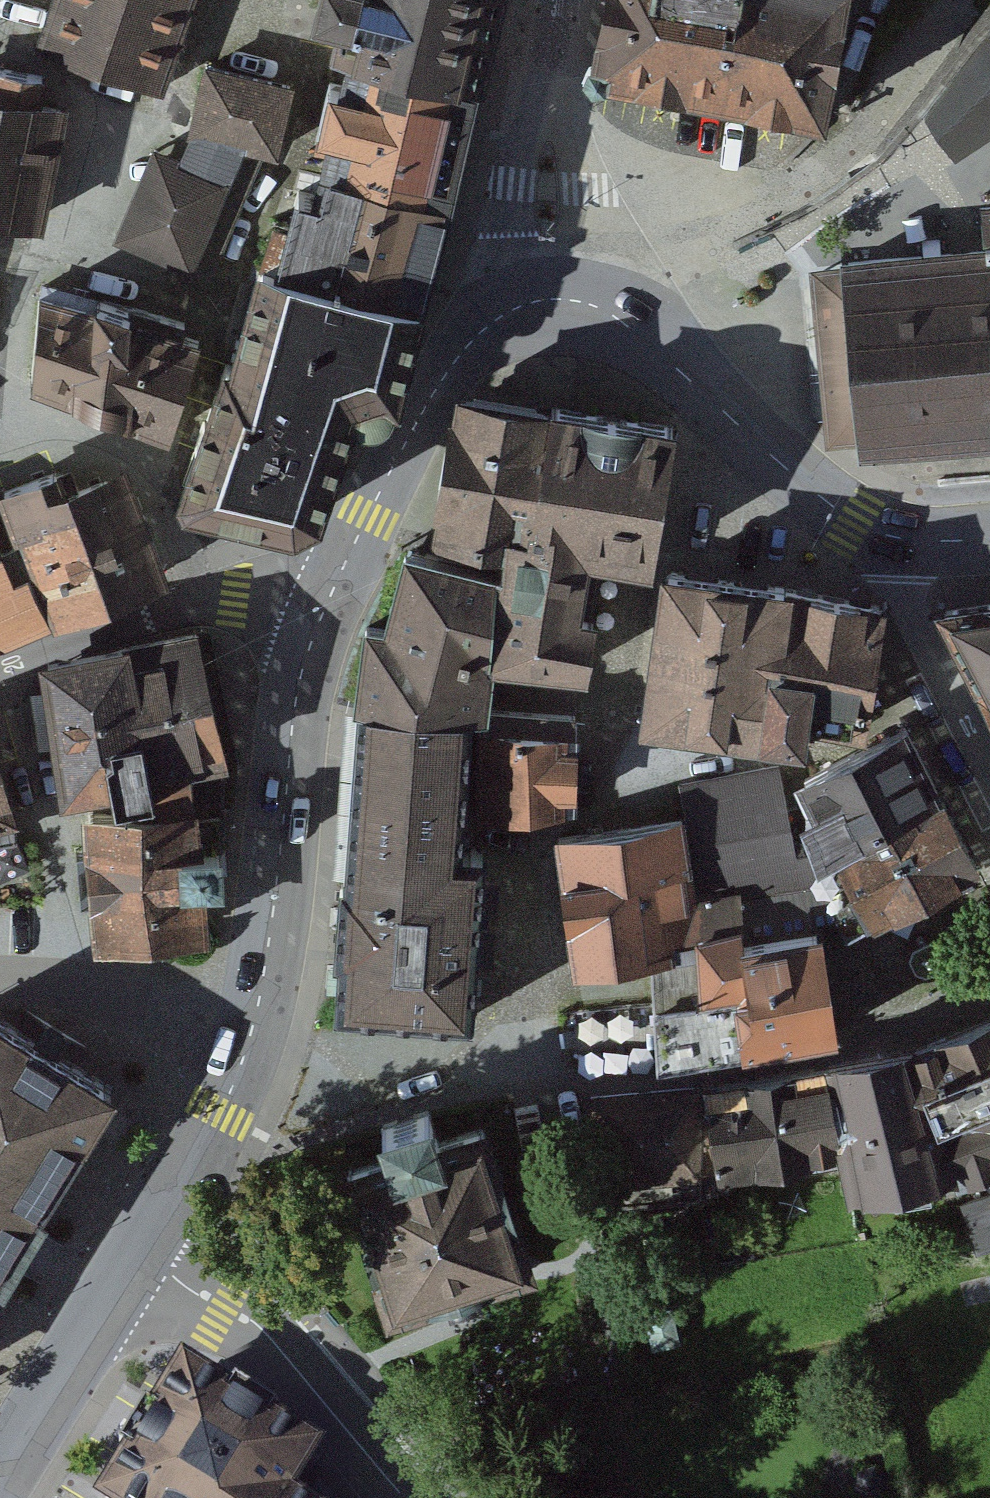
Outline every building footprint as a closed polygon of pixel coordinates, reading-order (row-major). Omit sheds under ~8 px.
[(39,48),(158,89),(189,0),(56,0),(39,48)] [(473,82),(493,0),(319,0),(316,12),(349,19),(342,50),(351,52),(473,82)] [(721,96),(738,0),(608,0),(595,73),(721,96)] [(721,96),(824,114),(844,0),(738,0),(721,96)] [(982,44),(925,117),(941,139),(957,160),(989,138),(989,36),(982,44)] [(324,166),(445,197),(459,139),(473,82),(351,52),(344,85),(329,82),(316,140),(330,143),(324,166)] [(206,271),(259,148),(274,151),(290,85),(206,66),(191,132),(194,133),(146,246),(206,271)] [(39,217),(60,107),(37,104),(41,75),(0,68),(0,209),(39,217)] [(274,220),(262,257),(418,300),(427,266),(436,231),(445,197),(324,166),(318,195),(299,191),(290,224),(274,220)] [(848,261),(856,351),(864,440),(989,429),(989,207),(981,208),(984,250),(848,261)] [(418,300),(262,257),(232,365),(353,402),(355,408),(364,415),(373,415),(387,405),(389,395),(395,395),(413,339),(418,300)] [(117,307),(43,285),(37,305),(32,379),(123,413),(169,430),(198,341),(180,335),(182,322),(118,303),(117,307)] [(318,508),(353,402),(232,365),(225,363),(180,491),(186,500),(289,523),(318,508)] [(489,405),(468,402),(461,440),(457,440),(449,486),(453,487),(446,527),(460,529),(474,531),(473,536),(492,539),(510,541),(512,527),(530,530),(550,415),(534,414),(534,408),(489,402),(489,405)] [(509,549),(506,565),(496,564),(495,569),(493,591),(497,590),(488,656),(584,666),(599,574),(601,551),(649,558),(672,427),(612,416),(551,406),(550,415),(530,530),(512,527),(510,541),(509,549)] [(55,472),(5,491),(19,533),(29,529),(61,610),(159,573),(144,532),(128,491),(106,480),(64,497),(55,472)] [(426,552),(406,546),(387,622),(367,621),(355,701),(359,701),(359,704),(469,710),(482,710),(488,656),(497,590),(493,591),(495,569),(426,552)] [(47,613),(15,547),(2,554),(0,550),(0,635),(47,613)] [(782,597),(783,589),(667,571),(648,717),(788,734),(788,727),(797,671),(761,666),(772,596),(782,597)] [(823,733),(826,717),(861,722),(880,604),(783,589),(782,597),(772,596),(761,666),(797,671),(788,727),(823,733)] [(989,703),(989,603),(943,611),(989,703)] [(195,630),(126,645),(128,656),(154,806),(221,805),(222,752),(195,630)] [(128,656),(70,677),(71,683),(55,689),(68,785),(90,781),(91,788),(91,794),(121,790),(137,807),(154,806),(128,656)] [(469,710),(359,704),(346,882),(341,882),(336,954),(341,955),(338,1007),(470,1017),(483,851),(459,849),(469,710)] [(482,710),(479,816),(570,804),(571,772),(573,772),(575,717),(482,710)] [(821,852),(937,790),(905,726),(805,778),(817,810),(805,814),(821,852)] [(777,766),(681,785),(704,902),(695,903),(700,935),(741,928),(740,895),(832,877),(821,852),(795,856),(777,766)] [(11,834),(11,811),(0,772),(0,837),(11,834)] [(92,808),(88,809),(94,872),(100,935),(203,928),(198,880),(221,878),(219,860),(218,841),(220,823),(221,805),(154,806),(137,807),(121,790),(91,794),(92,808)] [(937,790),(821,852),(832,877),(846,905),(837,910),(847,930),(974,863),(963,841),(937,790)] [(655,962),(657,1005),(704,999),(700,935),(695,903),(683,820),(559,837),(576,960),(667,946),(668,960),(655,962)] [(741,928),(700,935),(704,999),(749,991),(741,944),(741,928)] [(818,929),(741,944),(749,991),(704,999),(657,1005),(659,1061),(746,1047),(832,1032),(818,929)] [(0,1018),(0,1269),(16,1242),(112,1087),(0,1018)] [(916,1050),(942,1127),(987,1108),(985,1099),(989,1096),(989,1019),(916,1050)] [(916,1050),(827,1065),(843,1147),(851,1191),(957,1172),(942,1127),(916,1050)] [(814,1069),(697,1087),(698,1194),(727,1193),(725,1165),(843,1147),(827,1065),(814,1066),(814,1069)] [(697,1087),(592,1098),(618,1205),(698,1194),(697,1087)] [(960,1181),(989,1169),(989,1096),(985,1099),(987,1108),(942,1127),(957,1172),(960,1181)] [(350,1172),(395,1306),(527,1262),(482,1128),(439,1142),(428,1109),(381,1124),(393,1158),(350,1172)] [(963,1203),(979,1249),(989,1245),(989,1193),(963,1203)] [(184,1378),(158,1420),(146,1412),(132,1434),(119,1456),(132,1464),(111,1497),(286,1497),(312,1457),(269,1431),(277,1418),(234,1392),(227,1404),(184,1378)]
